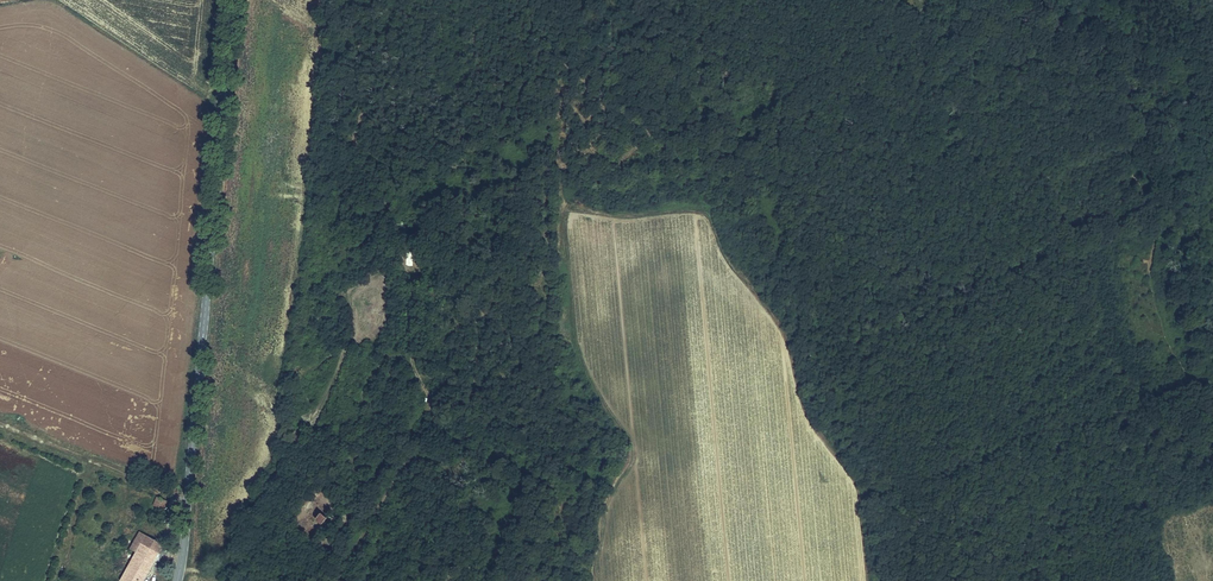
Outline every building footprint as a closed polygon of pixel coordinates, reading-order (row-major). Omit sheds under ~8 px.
[(157,499),(153,508),(163,512),(167,502),(157,499)] [(320,513),(316,520),(322,525),(327,519),(320,513)] [(141,534),(138,533),(131,544),(138,548),(136,552),(135,553),(121,580),(143,580),(160,547),(156,542),(141,534)] [(138,548),(131,544),(128,549),(135,553),(136,552),(138,548)]
